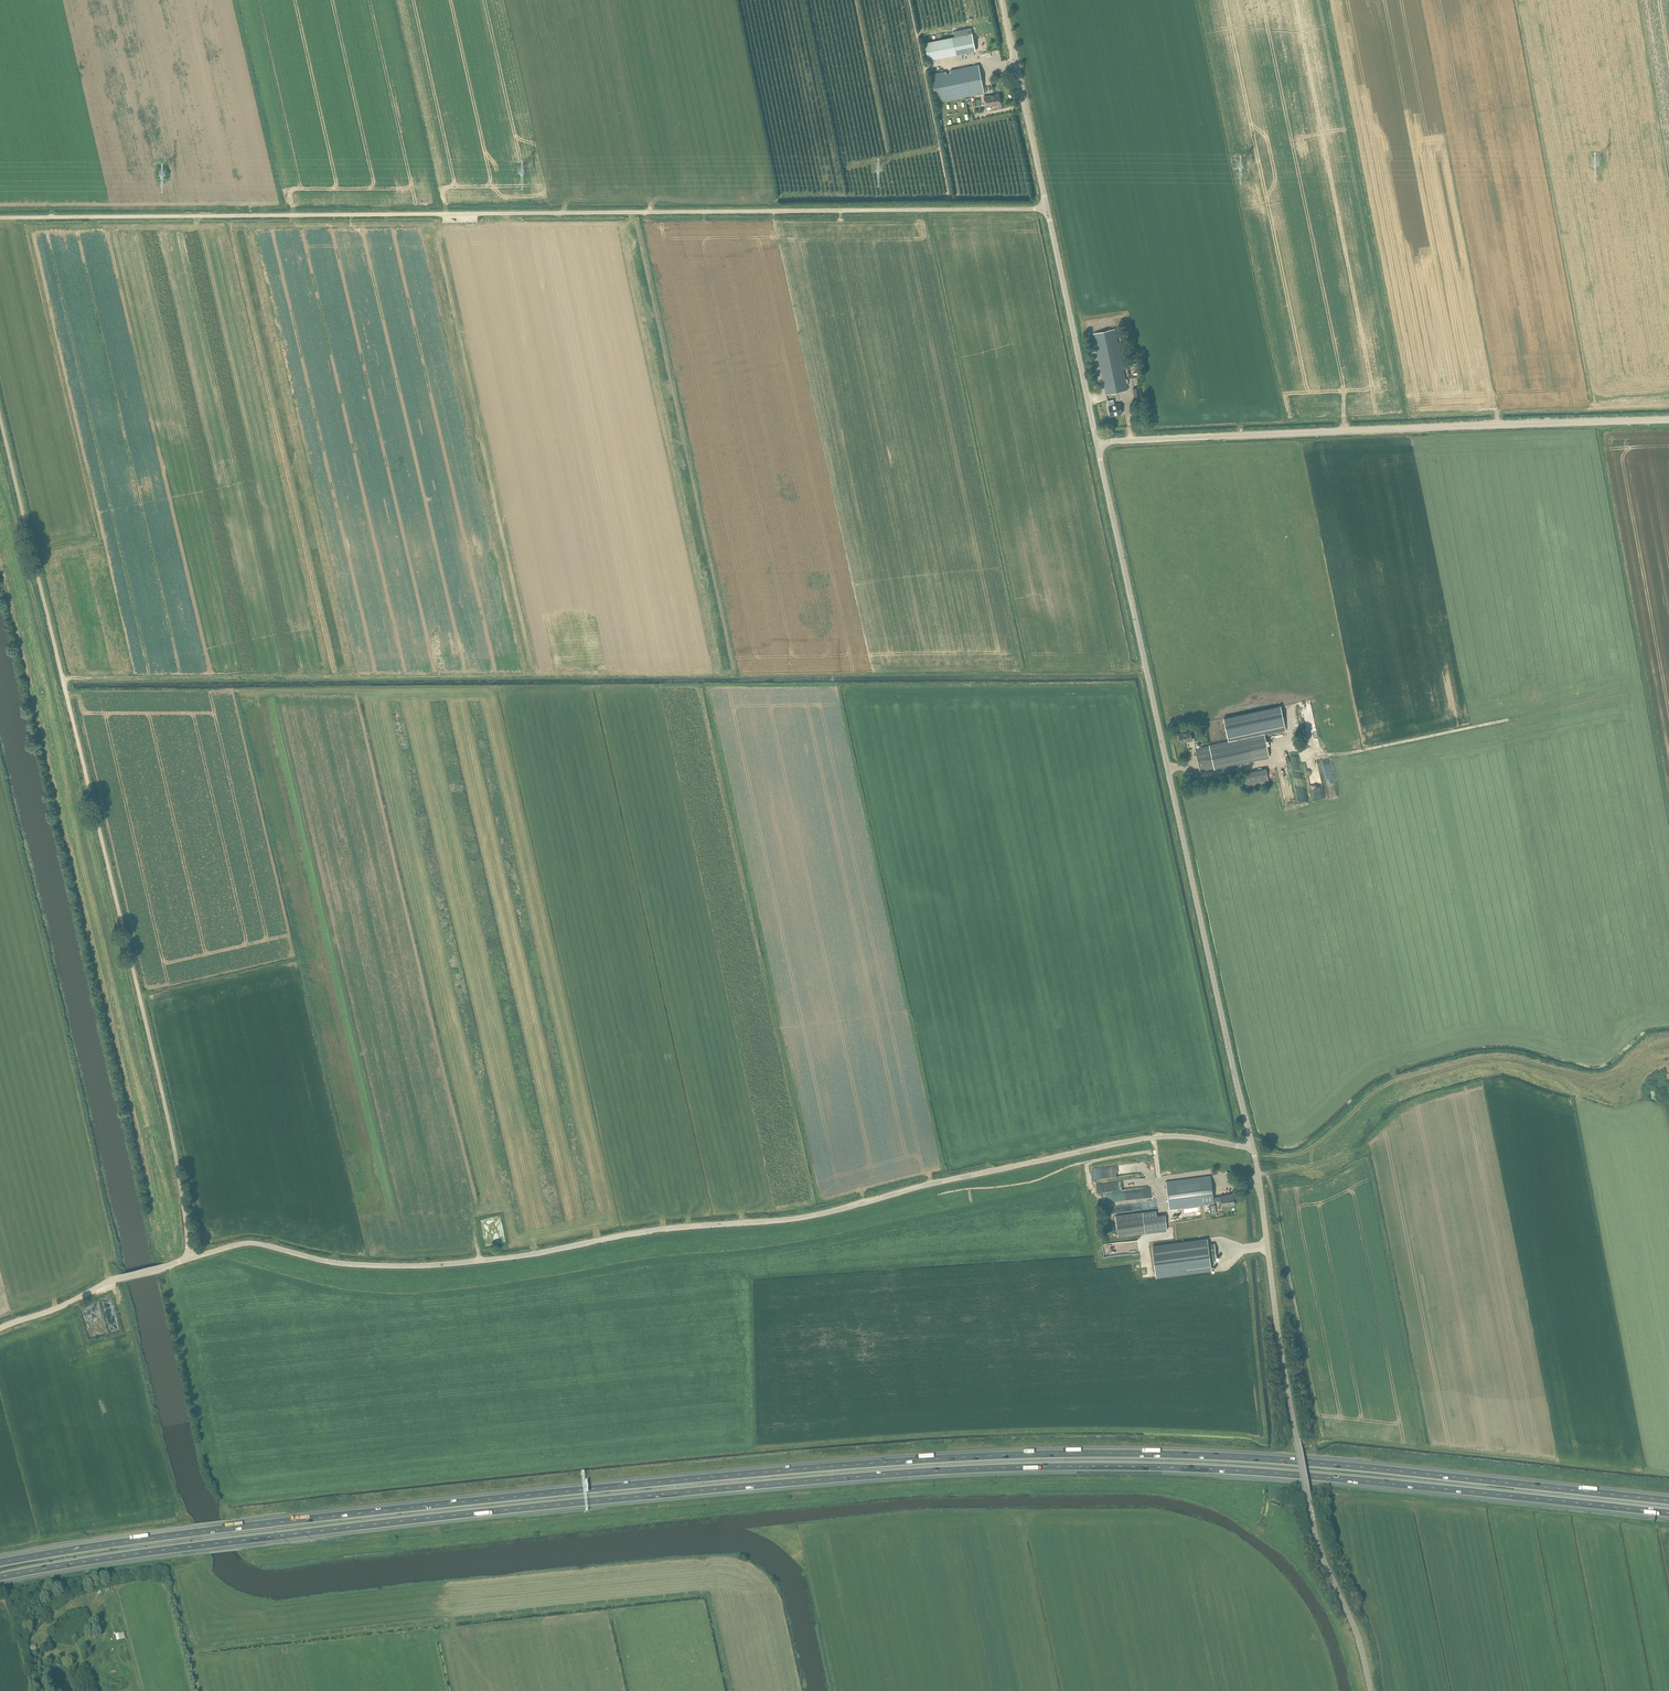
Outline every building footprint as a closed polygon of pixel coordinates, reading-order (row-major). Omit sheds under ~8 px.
[(972,33),(925,43),(928,60),(972,52),(975,47),(972,33)] [(950,71),(950,72),(946,73),(946,71),(931,74),(937,102),(984,93),(978,65),(950,71)] [(985,96),(987,107),(1001,104),(999,93),(985,96)] [(1093,333),(1106,394),(1128,390),(1115,329),(1093,333)] [(1126,365),(1129,378),(1140,375),(1136,358),(1131,359),(1132,364),(1126,365)] [(1141,395),(1139,387),(1133,389),(1134,396),(1141,395)] [(1108,401),(1109,406),(1111,416),(1115,415),(1115,414),(1121,413),(1122,413),(1120,404),(1114,405),(1113,399),(1108,401)] [(1206,728),(1211,745),(1248,737),(1248,736),(1264,732),(1284,727),(1280,709),(1219,721),(1220,725),(1206,728)] [(1178,734),(1180,743),(1185,742),(1185,741),(1193,739),(1191,731),(1178,734)] [(1195,749),(1200,772),(1253,760),(1270,757),(1264,732),(1248,736),(1248,737),(1211,745),(1195,749)] [(1244,773),(1247,787),(1268,782),(1265,768),(1244,773)] [(1166,1182),(1169,1209),(1214,1204),(1214,1202),(1221,1201),(1221,1206),(1234,1204),(1233,1194),(1220,1196),(1213,1197),(1211,1176),(1166,1182)] [(1116,1216),(1118,1237),(1167,1230),(1165,1215),(1156,1216),(1155,1210),(1143,1212),(1116,1216)] [(1207,1239),(1153,1246),(1157,1277),(1211,1269),(1210,1261),(1216,1260),(1214,1243),(1208,1244),(1207,1239)]
